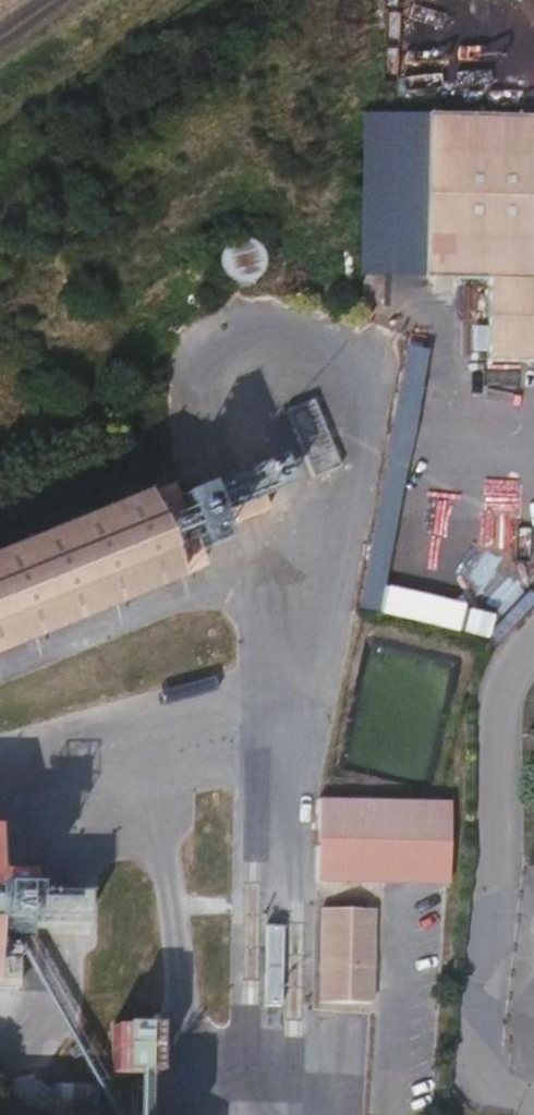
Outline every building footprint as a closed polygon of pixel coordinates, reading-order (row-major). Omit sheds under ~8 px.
[(413,118),(410,283),(474,284),(473,366),(533,368),(533,121),(413,118)] [(264,266),(263,259),(261,253),(257,248),(252,245),(247,244),(241,244),(236,245),(231,249),(225,256),(224,262),(224,268),(228,275),(232,279),(236,282),(241,283),(247,283),(253,282),(257,278),(262,273),(264,266)] [(326,471),(299,404),(272,415),(299,482),(326,471)] [(248,503),(275,492),(263,463),(183,496),(199,537),(253,516),(248,503)] [(187,575),(182,560),(204,551),(199,537),(183,496),(159,506),(154,492),(86,519),(0,554),(0,650),(187,575)] [(449,799),(316,796),(315,883),(447,885),(449,799)] [(369,911),(319,911),(318,1005),(367,1006),(369,911)] [(169,1014),(122,1013),(117,1064),(167,1066),(169,1014)]
